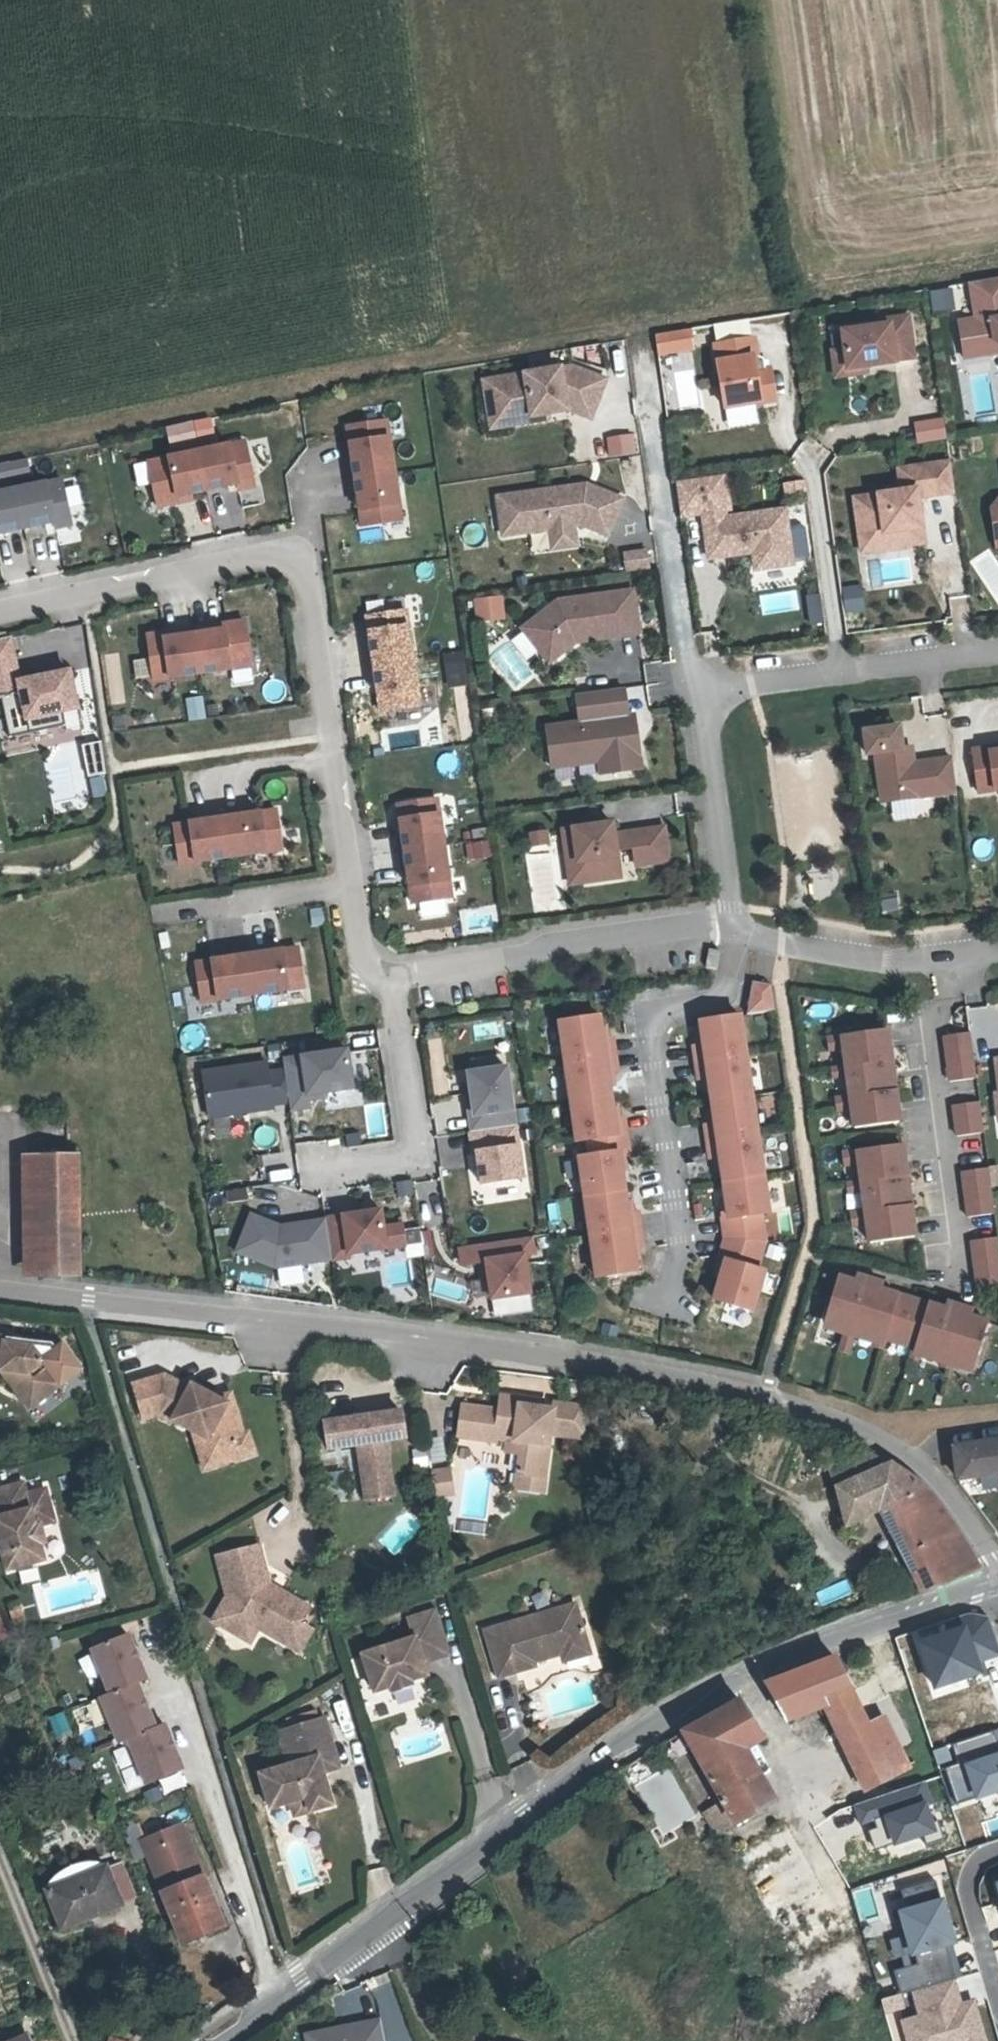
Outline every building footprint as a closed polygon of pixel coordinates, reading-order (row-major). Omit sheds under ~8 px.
[(975,315),(958,318),(961,342),(993,337),(994,338),(997,341),(997,276),(970,282),(975,315)] [(930,310),(962,308),(961,287),(928,290),(930,310)] [(842,353),(845,373),(893,364),(892,361),(911,359),(904,317),(884,321),(885,327),(838,335),(842,353)] [(654,355),(692,353),(691,330),(653,333),(654,355)] [(961,342),(963,354),(997,349),(997,341),(994,338),(993,337),(961,342)] [(751,361),(755,361),(752,343),(712,348),(722,412),(772,405),(768,373),(753,376),(751,361)] [(864,375),(863,369),(845,373),(842,353),(829,355),(833,380),(864,375)] [(569,367),(497,378),(503,421),(547,414),(568,411),(590,419),(605,381),(569,367)] [(674,371),(679,394),(698,390),(693,367),(674,371)] [(503,421),(497,378),(483,380),(489,428),(548,419),(547,414),(503,421)] [(349,455),(353,476),(395,469),(387,418),(348,424),(353,455),(349,455)] [(209,419),(163,427),(166,440),(211,432),(209,419)] [(918,441),(946,437),(943,420),(916,424),(918,441)] [(608,458),(638,453),(635,433),(605,438),(608,458)] [(245,440),(148,460),(157,505),(179,501),(178,495),(237,482),(238,488),(254,484),(245,440)] [(0,465),(0,489),(28,484),(24,461),(0,465)] [(950,462),(899,469),(902,491),(855,498),(860,537),(922,528),(917,497),(955,492),(950,462)] [(402,518),(395,469),(353,476),(355,494),(358,494),(363,523),(402,518)] [(0,491),(0,532),(54,520),(55,528),(72,524),(62,478),(15,488),(0,491)] [(676,505),(723,503),(723,478),(675,479),(676,505)] [(802,481),(782,483),(784,499),(804,496),(802,481)] [(609,533),(623,497),(596,486),(594,491),(588,488),(587,483),(498,494),(503,532),(551,526),(574,523),(582,522),(609,533)] [(594,491),(596,486),(587,483),(588,488),(594,491)] [(784,508),(704,520),(709,557),(753,550),(755,568),(792,563),(784,508)] [(574,523),(551,526),(554,546),(577,543),(574,523)] [(922,528),(860,537),(862,552),(924,543),(922,528)] [(623,569),(651,569),(651,548),(623,548),(623,569)] [(997,603),(997,561),(990,549),(970,561),(996,604),(997,603)] [(859,584),(837,589),(844,615),(866,609),(859,584)] [(633,589),(557,599),(522,629),(550,662),(576,641),(639,631),(633,589)] [(808,626),(822,623),(817,593),(803,595),(808,626)] [(474,596),(475,620),(505,619),(503,594),(474,596)] [(374,661),(416,655),(409,609),(370,615),(374,644),(371,645),(374,661)] [(163,631),(147,634),(154,679),(247,666),(240,620),(224,622),(225,628),(164,637),(163,631)] [(13,652),(9,636),(0,638),(0,655),(13,652)] [(444,670),(463,669),(462,651),(443,652),(444,670)] [(0,695),(9,735),(65,723),(62,710),(77,707),(69,669),(19,680),(13,652),(0,655),(0,695)] [(416,655),(374,661),(376,681),(379,680),(384,710),(423,704),(416,655)] [(624,688),(595,692),(599,720),(628,716),(624,688)] [(628,716),(599,720),(595,692),(577,694),(581,723),(547,727),(553,767),(600,761),(602,773),(642,768),(635,715),(628,716)] [(881,802),(956,791),(951,758),(913,763),(911,747),(901,748),(898,726),(863,730),(867,754),(875,753),(881,802)] [(100,740),(81,742),(85,776),(104,773),(100,740)] [(989,752),(988,748),(971,751),(978,794),(997,791),(997,751),(989,752)] [(438,798),(398,803),(403,834),(399,834),(404,871),(408,871),(412,902),(452,896),(438,798)] [(240,812),(220,814),(227,857),(282,849),(277,809),(240,815),(240,812)] [(227,857),(220,814),(203,817),(204,820),(174,824),(180,864),(227,857)] [(663,828),(611,835),(609,823),(559,830),(562,854),(575,852),(580,883),(619,877),(615,850),(632,848),(635,866),(668,861),(663,828)] [(543,833),(526,835),(527,846),(544,844),(543,833)] [(465,842),(466,859),(491,857),(490,840),(465,842)] [(567,885),(580,883),(575,852),(562,854),(567,885)] [(493,905),(458,909),(461,934),(496,930),(493,905)] [(247,951),(254,994),(304,986),(298,947),(266,952),(266,948),(247,951)] [(712,950),(701,951),(704,970),(714,968),(712,950)] [(254,994),(247,951),(228,954),(228,957),(196,962),(202,1001),(254,994)] [(747,980),(747,1012),(772,1011),(772,980),(747,980)] [(761,1214),(769,1213),(740,1016),(701,1021),(704,1045),(709,1078),(716,1124),(720,1157),(729,1218),(761,1214)] [(560,1022),(596,1279),(636,1273),(632,1246),(628,1214),(619,1153),(614,1120),(608,1073),(603,1040),(600,1017),(560,1022)] [(853,1128),(899,1122),(886,1030),(825,1038),(827,1051),(843,1049),(845,1067),(829,1069),(831,1078),(846,1076),(849,1096),(833,1098),(835,1111),(851,1109),(853,1128)] [(976,1078),(970,1032),(943,1036),(949,1082),(976,1078)] [(603,1040),(608,1073),(618,1072),(613,1039),(603,1040)] [(709,1078),(704,1045),(694,1047),(699,1080),(709,1078)] [(347,1049),(283,1059),(285,1070),(289,1102),(290,1110),(310,1107),(308,1095),(353,1088),(347,1049)] [(289,1102),(285,1070),(269,1072),(267,1062),(203,1071),(210,1117),(274,1108),(273,1104),(289,1102)] [(470,1112),(473,1131),(516,1125),(507,1065),(469,1070),(475,1112),(470,1112)] [(979,1102),(952,1105),(956,1136),(983,1132),(979,1102)] [(614,1120),(619,1153),(629,1152),(624,1118),(614,1120)] [(720,1157),(716,1124),(706,1126),(710,1158),(720,1157)] [(516,1125),(473,1131),(471,1132),(474,1153),(478,1152),(482,1184),(524,1178),(516,1125)] [(328,1142),(296,1145),(299,1190),(331,1187),(328,1142)] [(869,1243),(914,1236),(902,1144),(841,1152),(843,1166),(859,1164),(861,1181),(845,1183),(847,1192),(862,1190),(865,1211),(849,1213),(851,1226),(867,1224),(869,1243)] [(81,1166),(41,1167),(45,1276),(85,1276),(81,1166)] [(292,1179),(291,1167),(269,1169),(269,1180),(292,1179)] [(961,1172),(967,1217),(994,1213),(988,1168),(961,1172)] [(381,1210),(326,1218),(327,1220),(332,1259),(332,1260),(350,1258),(349,1254),(405,1246),(402,1225),(384,1227),(381,1210)] [(643,1245),(638,1212),(628,1214),(632,1246),(643,1245)] [(332,1259),(327,1220),(292,1225),(292,1227),(286,1228),(250,1214),(236,1252),(275,1267),(332,1259)] [(766,1241),(761,1214),(729,1218),(723,1220),(726,1239),(719,1260),(726,1262),(715,1300),(753,1312),(765,1271),(757,1269),(766,1241)] [(533,1236),(461,1247),(463,1264),(487,1261),(492,1299),(531,1293),(529,1277),(532,1276),(531,1271),(528,1272),(526,1255),(535,1254),(533,1236)] [(997,1283),(997,1243),(997,1237),(970,1241),(976,1286),(997,1283)] [(975,1365),(987,1322),(970,1317),(972,1310),(946,1303),(944,1309),(880,1290),(881,1284),(856,1276),(854,1283),(836,1277),(824,1321),(846,1327),(842,1338),(852,1341),(855,1330),(877,1336),(873,1347),(883,1350),(886,1339),(913,1347),(910,1358),(919,1361),(922,1349),(944,1356),(941,1367),(950,1370),(953,1359),(975,1365)] [(18,1392),(26,1387),(37,1399),(59,1384),(31,1346),(5,1342),(6,1337),(0,1336),(0,1374),(6,1375),(18,1392)] [(238,1405),(222,1396),(191,1379),(189,1384),(166,1375),(135,1384),(146,1420),(163,1415),(195,1431),(211,1440),(215,1454),(224,1458),(235,1455),(236,1460),(252,1455),(256,1447),(251,1431),(246,1433),(238,1405)] [(28,1406),(37,1399),(26,1387),(18,1392),(28,1406)] [(234,1392),(222,1396),(238,1405),(234,1392)] [(520,1476),(545,1479),(552,1434),(588,1440),(583,1407),(555,1404),(554,1413),(540,1411),(522,1409),(523,1399),(502,1395),(500,1410),(464,1405),(459,1438),(498,1444),(498,1441),(512,1442),(526,1443),(523,1456),(520,1476)] [(541,1401),(523,1399),(522,1409),(540,1411),(541,1401)] [(403,1413),(328,1424),(333,1452),(361,1447),(368,1491),(395,1487),(389,1443),(407,1442),(403,1413)] [(211,1440),(195,1431),(207,1469),(236,1460),(235,1455),(224,1458),(215,1454),(211,1440)] [(426,1438),(429,1461),(444,1459),(441,1436),(426,1438)] [(951,1444),(956,1478),(997,1473),(997,1438),(951,1444)] [(510,1453),(523,1456),(526,1443),(512,1442),(510,1453)] [(874,1454),(850,1442),(832,1452),(845,1514),(882,1507),(911,1587),(969,1568),(911,1477),(902,1471),(891,1467),(881,1464),(874,1454)] [(410,1449),(413,1467),(427,1464),(425,1447),(410,1449)] [(437,1497),(452,1494),(448,1470),(433,1472),(437,1497)] [(542,1497),(545,1479),(520,1476),(517,1493),(542,1497)] [(396,1497),(395,1487),(368,1491),(370,1501),(396,1497)] [(0,1526),(0,1536),(9,1573),(42,1565),(38,1548),(45,1547),(42,1533),(37,1514),(52,1510),(48,1495),(32,1498),(29,1489),(0,1496),(0,1503),(6,1525),(0,1526)] [(57,1529),(52,1510),(37,1514),(42,1533),(57,1529)] [(237,1611),(229,1625),(255,1640),(263,1626),(306,1651),(319,1629),(308,1623),(317,1608),(284,1588),(281,1593),(270,1588),(269,1584),(272,1583),(262,1544),(220,1554),(232,1594),(237,1611)] [(237,1611),(232,1594),(218,1619),(229,1625),(237,1611)] [(579,1603),(492,1628),(505,1675),(534,1666),(537,1657),(562,1651),(589,1643),(579,1603)] [(419,1635),(368,1653),(380,1689),(397,1683),(417,1677),(434,1671),(429,1661),(427,1651),(450,1644),(440,1611),(414,1621),(419,1635)] [(102,1649),(120,1693),(146,1682),(155,1678),(137,1635),(102,1649)] [(592,1655),(589,1643),(562,1651),(565,1662),(592,1655)] [(453,1653),(450,1644),(427,1651),(429,1661),(453,1653)] [(834,1660),(767,1685),(785,1721),(822,1707),(867,1789),(872,1787),(893,1774),(908,1766),(899,1746),(884,1719),(869,1726),(843,1683),(834,1660)] [(419,1686),(417,1677),(397,1683),(401,1692),(419,1686)] [(120,1693),(111,1697),(129,1741),(138,1737),(164,1726),(146,1682),(120,1693)] [(761,1738),(740,1700),(717,1713),(736,1751),(761,1738)] [(714,1836),(736,1825),(765,1808),(736,1751),(717,1713),(685,1730),(723,1802),(702,1814),(714,1836)] [(278,1807),(298,1800),(314,1795),(318,1809),(341,1801),(334,1784),(330,1785),(326,1771),(346,1765),(330,1716),(285,1730),(295,1764),(267,1773),(278,1807)] [(164,1726),(138,1737),(156,1781),(191,1766),(173,1722),(164,1726)] [(314,1795),(298,1800),(303,1814),(318,1809),(314,1795)] [(194,1821),(155,1833),(158,1844),(197,1830),(194,1821)] [(197,1830),(158,1844),(189,1937),(228,1924),(197,1830)] [(58,1883),(73,1924),(127,1904),(127,1901),(147,1894),(133,1858),(111,1866),(107,1865),(58,1883)] [(892,1964),(898,1989),(961,1973),(936,1879),(899,1888),(903,1904),(893,1907),(897,1924),(884,1927),(893,1964),(892,1964)] [(871,1885),(853,1888),(859,1919),(876,1916),(871,1885)] [(977,1996),(962,1999),(957,1978),(909,1988),(915,2014),(899,2017),(904,2040),(987,2040),(977,1996)] [(371,2029),(329,2040),(374,2040),(371,2029)]
